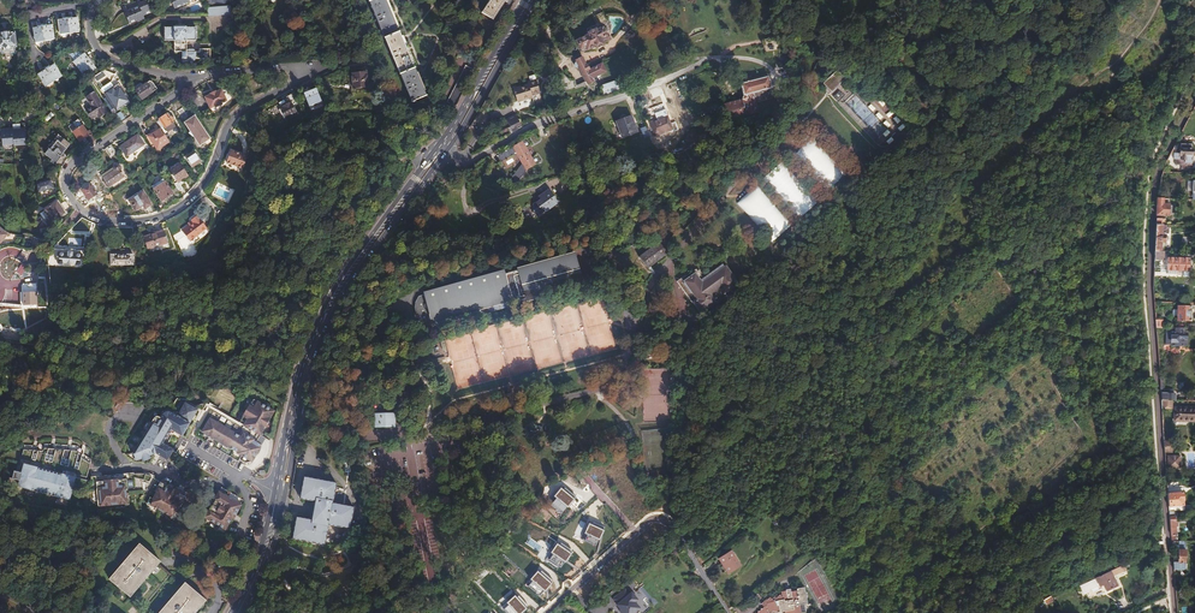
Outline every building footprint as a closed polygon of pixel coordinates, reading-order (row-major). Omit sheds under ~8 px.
[(141,2),(130,7),(126,8),(131,20),(142,15),(143,18),(147,16),(146,12),(154,9),(150,0),(140,0),(141,2)] [(191,0),(171,0),(175,9),(190,3),(189,1),(191,0)] [(411,102),(426,95),(387,0),(369,0),(411,102)] [(482,12),(493,20),(505,2),(507,3),(508,1),(506,0),(490,0),(482,12)] [(232,13),(231,4),(208,6),(209,15),(232,13)] [(607,36),(605,32),(605,29),(603,29),(603,28),(607,26),(602,14),(594,17),(599,28),(598,28),(598,31),(596,32),(595,31),(588,34),(589,35),(576,42),(581,50),(585,51),(591,48),(592,49),(602,44),(602,43),(608,40),(606,36),(607,36)] [(940,26),(961,42),(968,33),(947,16),(940,26)] [(58,20),(60,33),(78,30),(77,17),(58,20)] [(240,28),(237,20),(229,23),(232,31),(240,28)] [(33,28),(35,41),(54,37),(51,25),(33,28)] [(175,28),(165,28),(165,41),(172,41),(172,45),(175,45),(175,52),(182,52),(183,59),(188,59),(188,60),(189,61),(190,61),(194,61),(195,61),(196,60),(196,59),(196,58),(211,57),(211,48),(200,48),(200,51),(196,52),(196,51),(196,50),(195,49),(194,49),(193,49),(193,42),(196,42),(196,40),(197,40),(197,27),(187,27),(186,27),(176,27),(175,27),(175,28)] [(2,54),(5,54),(5,59),(7,60),(10,60),(11,58),(11,54),(14,53),(16,51),(15,48),(17,48),(15,33),(0,34),(0,53),(2,54)] [(966,45),(989,55),(993,44),(971,34),(966,45)] [(764,53),(780,51),(778,40),(762,42),(764,53)] [(85,53),(74,61),(85,76),(96,68),(85,53)] [(575,64),(575,65),(575,66),(575,67),(575,68),(576,68),(576,69),(577,69),(578,69),(579,69),(580,69),(589,85),(594,83),(592,79),(606,72),(602,64),(589,71),(586,66),(582,59),(576,62),(577,63),(575,64)] [(37,74),(44,86),(60,76),(53,64),(37,74)] [(463,93),(469,79),(475,69),(466,65),(447,102),(456,106),(463,93)] [(367,87),(365,69),(359,70),(359,72),(351,73),(352,80),(353,88),(367,87)] [(838,69),(823,83),(832,92),(846,78),(838,69)] [(93,77),(96,82),(103,78),(100,73),(93,77)] [(558,82),(567,90),(576,86),(573,80),(570,81),(564,75),(558,82)] [(724,104),(725,107),(726,110),(728,115),(730,119),(757,112),(754,102),(774,96),(768,76),(749,81),(748,77),(740,80),(744,95),(742,99),(724,104)] [(601,86),(604,95),(625,87),(622,78),(601,86)] [(514,91),(517,102),(532,97),(532,95),(540,92),(536,80),(528,83),(529,85),(514,91)] [(146,84),(135,91),(141,100),(152,93),(146,84)] [(117,114),(116,112),(129,103),(119,88),(115,91),(113,88),(104,94),(109,101),(105,103),(114,117),(117,114)] [(307,88),(302,91),(308,107),(321,102),(315,88),(308,91),(307,88)] [(853,88),(838,101),(877,141),(891,129),(853,88)] [(210,94),(205,97),(210,108),(216,105),(216,107),(221,104),(221,103),(226,100),(221,89),(215,92),(215,91),(210,94)] [(107,113),(93,92),(86,97),(92,106),(85,111),(90,120),(99,114),(101,117),(107,113)] [(775,95),(778,104),(786,102),(784,93),(775,95)] [(280,108),(279,109),(285,120),(297,113),(291,102),(285,105),(282,100),(277,103),(280,108)] [(703,118),(725,107),(724,104),(723,102),(701,113),(703,118)] [(726,110),(725,107),(703,118),(704,120),(726,110)] [(728,115),(726,110),(704,120),(706,125),(728,115)] [(167,114),(159,119),(167,132),(174,127),(171,123),(173,122),(172,121),(173,120),(171,117),(170,118),(167,114)] [(506,119),(510,128),(519,123),(515,115),(506,119)] [(631,115),(613,122),(620,140),(638,132),(631,115)] [(192,141),(198,150),(202,147),(201,145),(210,139),(195,116),(185,123),(191,132),(189,134),(193,137),(194,137),(195,139),(192,141)] [(649,121),(653,136),(672,131),(673,132),(677,131),(674,123),(670,124),(668,116),(649,121)] [(82,126),(72,132),(78,142),(88,135),(82,126)] [(23,129),(0,129),(0,151),(14,151),(14,146),(23,146),(23,129)] [(169,141),(160,129),(148,136),(157,149),(169,141)] [(137,134),(119,147),(126,157),(144,145),(137,134)] [(533,142),(530,136),(497,153),(495,150),(487,155),(492,163),(500,158),(501,160),(518,150),(524,161),(512,174),(519,179),(529,167),(542,159),(539,153),(534,155),(528,145),(533,142)] [(807,140),(793,153),(828,190),(842,177),(807,140)] [(54,166),(61,157),(60,156),(66,148),(57,141),(50,150),(49,149),(44,155),(52,161),(50,162),(54,166)] [(110,144),(105,148),(111,157),(116,154),(110,144)] [(1191,148),(1181,148),(1180,148),(1180,154),(1176,154),(1175,164),(1181,164),(1181,168),(1186,168),(1187,164),(1191,165),(1192,156),(1192,155),(1193,148),(1191,148)] [(226,164),(242,170),(246,157),(230,151),(226,164)] [(194,152),(185,158),(191,167),(200,161),(194,152)] [(762,178),(798,219),(815,204),(779,163),(762,178)] [(184,180),(188,177),(179,164),(169,171),(177,182),(174,184),(178,192),(182,189),(179,184),(178,182),(183,179),(184,180)] [(113,168),(100,176),(107,187),(123,177),(119,170),(119,169),(119,168),(119,167),(118,166),(117,165),(116,165),(115,166),(114,166),(114,167),(113,168)] [(39,184),(42,192),(53,188),(50,180),(39,184)] [(164,182),(153,189),(161,202),(172,194),(164,182)] [(229,202),(234,189),(217,183),(212,196),(229,202)] [(90,187),(82,192),(88,202),(97,196),(90,187)] [(756,188),(738,203),(772,242),(789,227),(756,188)] [(534,210),(540,215),(558,201),(549,189),(539,197),(541,199),(533,205),(534,210)] [(142,192),(128,201),(134,211),(142,206),(144,209),(150,205),(142,192)] [(64,213),(56,202),(55,202),(52,198),(45,203),(48,207),(44,210),(49,217),(48,218),(51,223),(64,213)] [(1168,198),(1158,198),(1157,202),(1156,212),(1161,212),(1161,213),(1168,213),(1169,202),(1168,202),(1168,198)] [(181,230),(189,241),(206,228),(196,216),(190,220),(193,223),(189,226),(188,225),(181,230)] [(220,219),(217,224),(225,229),(228,225),(220,219)] [(91,235),(95,224),(89,222),(85,233),(91,235)] [(1162,234),(1163,224),(1156,224),(1154,250),(1163,251),(1163,249),(1161,249),(1161,241),(1165,241),(1165,234),(1162,234)] [(163,231),(143,238),(147,250),(167,244),(163,231)] [(639,257),(647,268),(667,254),(659,242),(639,257)] [(1163,260),(1164,251),(1163,251),(1154,250),(1154,266),(1161,266),(1161,260),(1163,260)] [(57,253),(53,253),(52,262),(57,263),(57,268),(62,269),(62,266),(65,266),(65,264),(74,264),(74,269),(80,270),(81,255),(74,255),(65,254),(57,253)] [(132,265),(132,255),(127,255),(127,256),(115,256),(115,255),(110,255),(110,265),(132,265)] [(423,295),(433,329),(476,316),(475,310),(498,303),(500,309),(514,306),(512,302),(581,283),(574,256),(505,275),(504,273),(423,295)] [(1166,273),(1174,273),(1174,270),(1188,271),(1188,259),(1183,259),(1183,257),(1175,256),(1175,258),(1167,258),(1166,273)] [(19,275),(24,265),(18,262),(14,272),(19,275)] [(371,266),(376,271),(380,268),(375,263),(371,266)] [(694,302),(700,310),(714,301),(713,299),(725,290),(721,285),(722,284),(715,274),(702,284),(695,274),(685,281),(698,299),(694,302)] [(35,310),(35,308),(38,305),(38,302),(28,303),(28,305),(26,306),(27,312),(35,310)] [(1177,310),(1177,316),(1177,321),(1191,321),(1191,306),(1177,306),(1177,310)] [(1184,333),(1184,328),(1175,328),(1175,331),(1173,331),(1173,332),(1165,332),(1165,343),(1171,343),(1171,345),(1176,345),(1176,347),(1178,347),(1179,345),(1184,345),(1184,339),(1186,339),(1186,333),(1184,333)] [(237,423),(261,434),(273,410),(250,398),(237,423)] [(171,429),(182,436),(198,411),(186,403),(181,412),(179,411),(178,412),(175,412),(172,411),(171,413),(170,412),(169,411),(167,411),(166,411),(166,412),(165,413),(164,415),(163,415),(161,414),(160,414),(159,414),(157,414),(157,415),(156,416),(133,452),(136,460),(142,458),(142,459),(143,460),(144,460),(146,460),(147,460),(148,460),(149,459),(149,458),(150,457),(150,456),(149,455),(156,452),(168,459),(174,450),(163,443),(171,429)] [(1194,421),(1194,408),(1174,408),(1174,420),(1194,421)] [(375,415),(375,428),(395,428),(395,414),(375,415)] [(198,432),(251,462),(261,446),(207,416),(198,432)] [(80,451),(45,448),(43,460),(52,461),(53,457),(59,458),(58,465),(78,467),(80,451)] [(1172,467),(1179,467),(1179,456),(1170,456),(1170,460),(1168,459),(1168,462),(1172,462),(1172,467)] [(16,489),(17,486),(67,499),(68,493),(71,482),(72,477),(21,463),(19,472),(11,470),(9,477),(13,478),(10,488),(16,489)] [(259,475),(265,473),(263,467),(257,469),(259,475)] [(95,505),(125,504),(125,473),(114,473),(114,476),(94,476),(95,505)] [(335,485),(303,480),(299,501),(314,504),(310,522),(295,519),(292,541),(324,547),(327,527),(348,530),(352,509),(331,505),(335,485)] [(147,505),(171,517),(182,495),(158,483),(147,505)] [(202,517),(225,531),(244,502),(218,487),(202,517)] [(575,498),(561,487),(554,496),(557,498),(551,505),(561,514),(575,498)] [(1183,493),(1168,494),(1169,510),(1184,511),(1183,493)] [(593,531),(599,526),(589,515),(575,528),(587,541),(595,534),(593,531)] [(1173,562),(1174,570),(1184,570),(1185,569),(1186,569),(1186,565),(1184,564),(1185,542),(1178,541),(1178,562),(1173,562)] [(551,554),(547,560),(560,568),(571,550),(558,542),(556,545),(554,544),(548,553),(551,554)] [(188,593),(149,559),(150,558),(143,552),(142,553),(136,548),(109,579),(116,585),(115,586),(121,591),(121,590),(141,607),(140,609),(146,612),(194,612),(196,611),(195,610),(200,604),(195,599),(196,598),(189,592),(188,593)] [(726,571),(738,562),(731,551),(718,559),(726,571)] [(1161,568),(1161,559),(1153,564),(1146,567),(1149,572),(1155,569),(1161,568)] [(740,566),(738,562),(726,571),(727,574),(740,566)] [(1137,574),(1139,579),(1142,577),(1142,576),(1146,574),(1143,567),(1139,570),(1140,572),(1137,574)] [(535,583),(531,588),(542,598),(556,583),(544,572),(541,575),(540,574),(533,581),(535,583)] [(1110,572),(1096,578),(1100,586),(1104,585),(1107,591),(1117,586),(1110,572)] [(805,612),(804,604),(807,603),(804,587),(780,591),(781,599),(766,603),(766,606),(758,612),(774,612),(784,611),(784,612),(801,612),(805,612)] [(622,612),(629,612),(635,607),(628,599),(627,600),(619,591),(611,597),(614,601),(621,606),(618,608),(622,612)] [(504,609),(508,612),(523,612),(530,607),(519,595),(517,598),(515,596),(507,603),(509,605),(504,609)] [(1050,596),(1044,600),(1046,605),(1053,600),(1050,596)]
